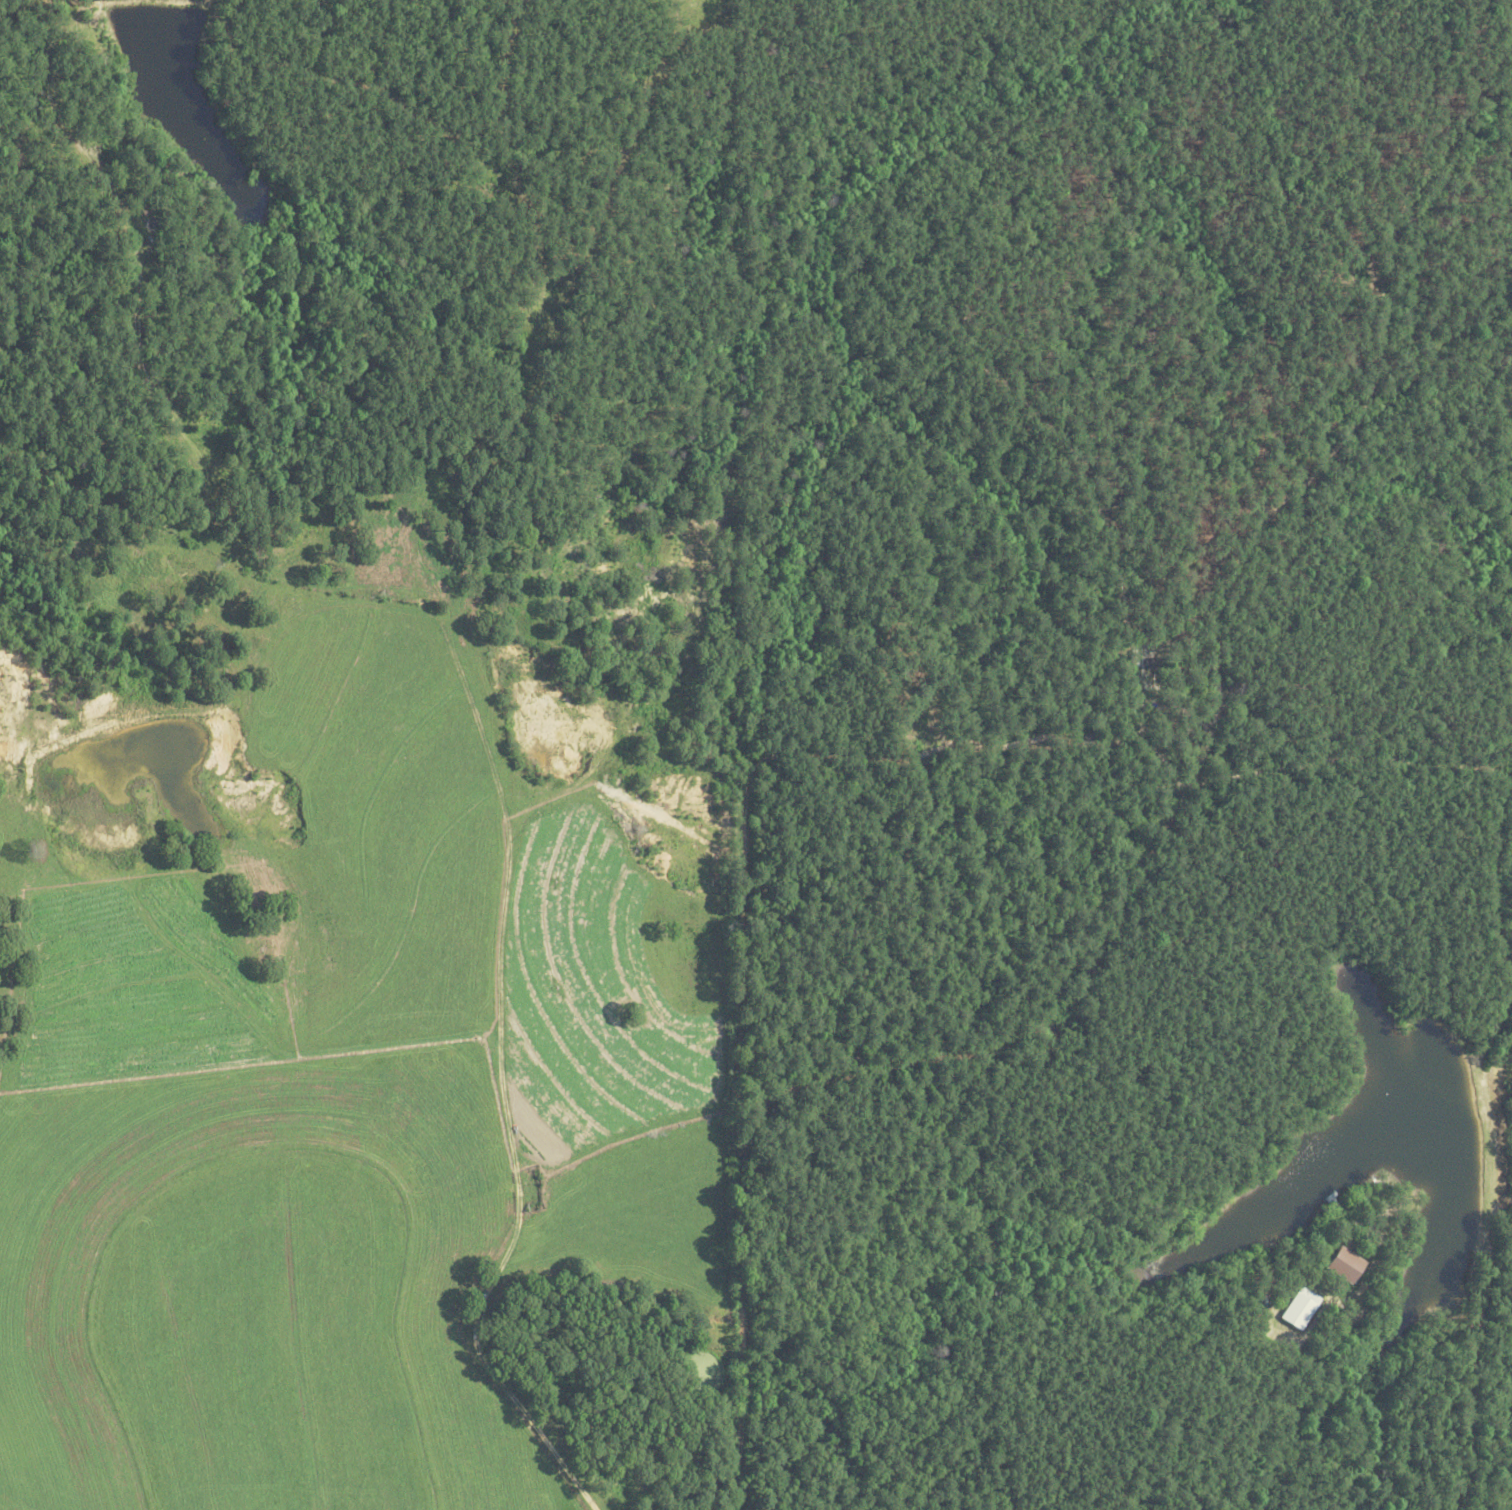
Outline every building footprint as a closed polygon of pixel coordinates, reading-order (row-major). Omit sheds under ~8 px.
[(1347,1285),(1362,1262),(1336,1245),(1321,1268),(1347,1285)] [(1318,1301),(1296,1288),(1278,1318),(1300,1331),(1318,1301)]
